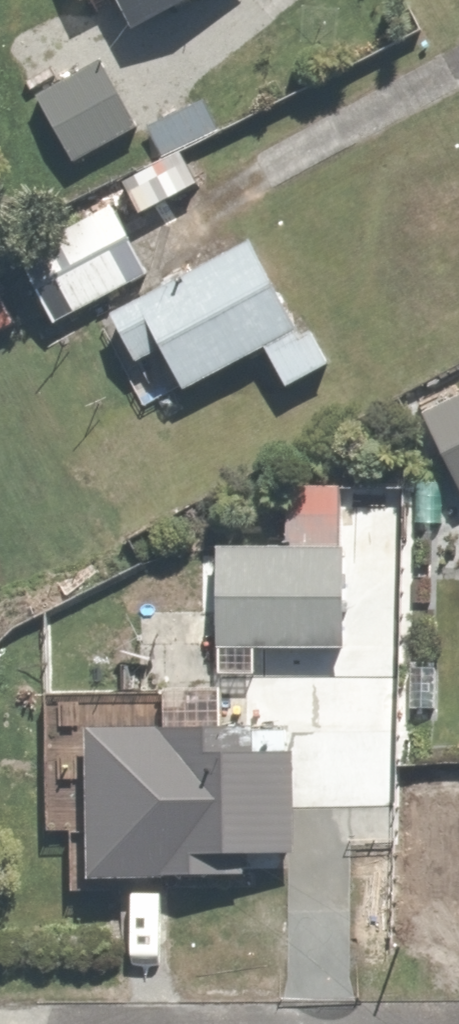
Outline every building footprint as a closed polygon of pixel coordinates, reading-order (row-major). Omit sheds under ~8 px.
[(128,34),(193,0),(110,0),(128,34)] [(0,20),(0,60),(13,54),(60,149),(163,99),(135,41),(99,58),(80,18),(48,33),(33,4),(0,20)] [(203,96),(147,125),(165,158),(220,129),(203,96)] [(144,156),(104,178),(113,193),(8,251),(50,326),(152,270),(116,204),(157,180),(144,156)] [(239,232),(104,310),(134,362),(155,350),(179,391),(257,346),(284,392),(336,362),(315,327),(299,336),(239,232)] [(436,373),(458,418),(458,361),(436,373)] [(436,455),(458,500),(458,443),(436,455)] [(280,540),(209,542),(212,652),(348,648),(343,477),(279,479),(280,540)] [(152,694),(39,694),(39,828),(77,828),(77,875),(248,875),(248,852),(292,852),(292,721),(152,722),(152,694)] [(410,773),(408,898),(458,899),(458,774),(410,773)] [(458,907),(385,906),(385,945),(457,946),(458,907)]
